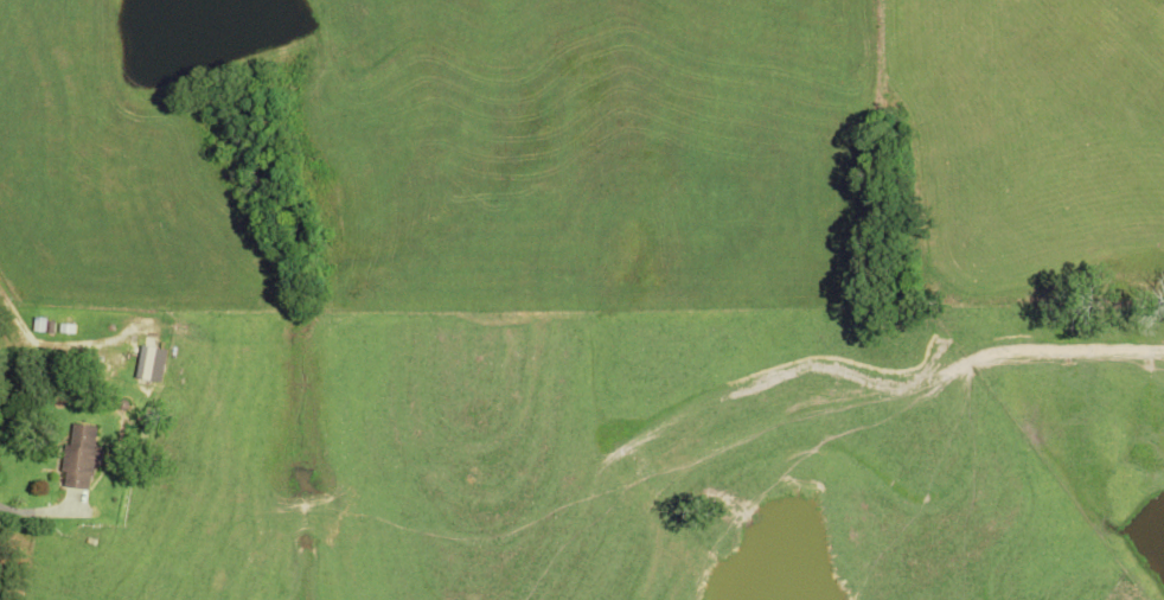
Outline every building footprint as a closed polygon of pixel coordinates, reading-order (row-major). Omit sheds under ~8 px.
[(70,322),(59,322),(59,338),(70,338),(70,322)] [(155,350),(141,350),(141,385),(155,385),(155,350)] [(63,490),(90,493),(93,471),(104,472),(106,456),(95,454),(98,431),(71,427),(63,490)]
